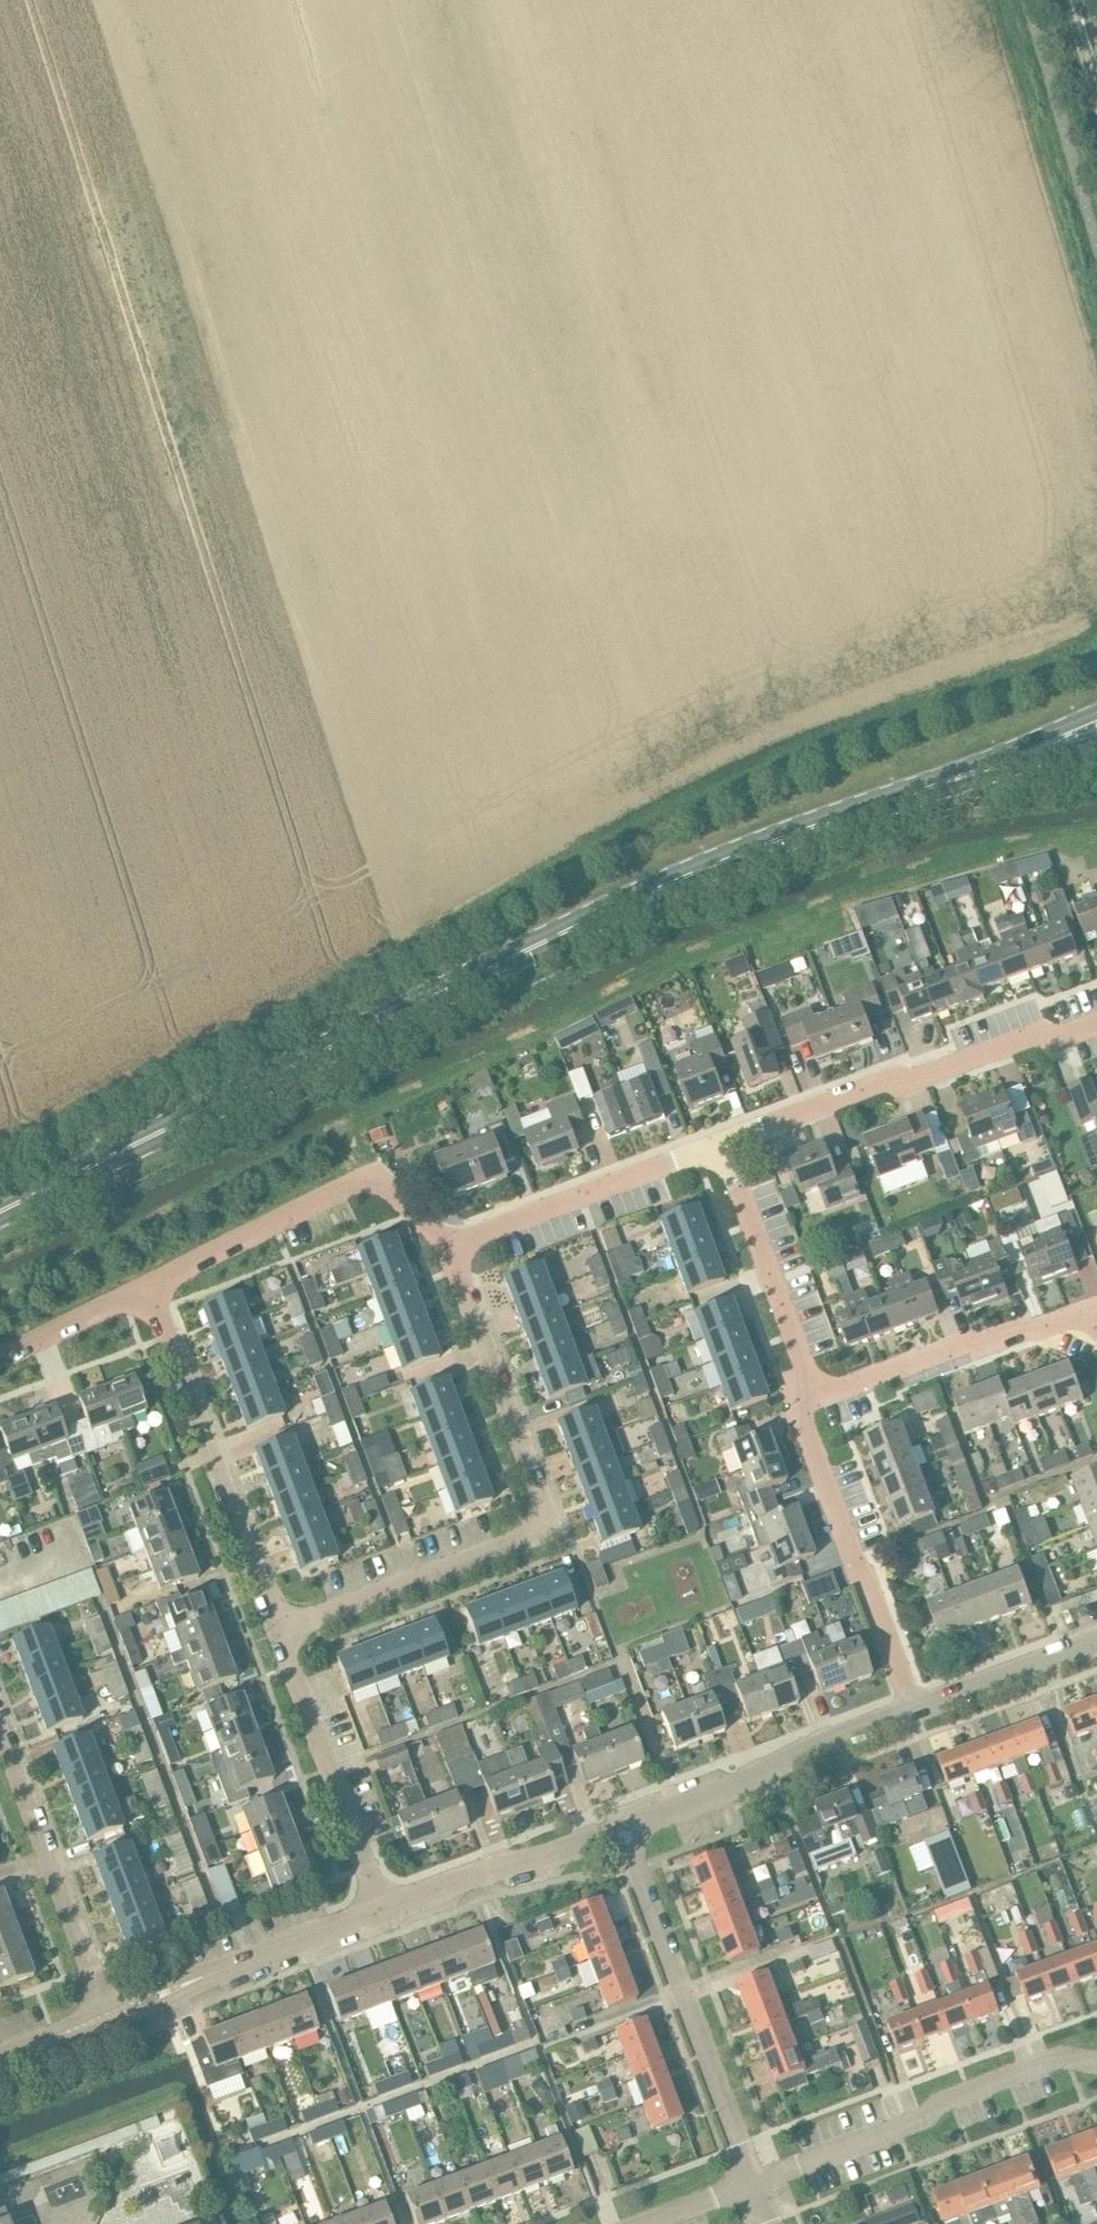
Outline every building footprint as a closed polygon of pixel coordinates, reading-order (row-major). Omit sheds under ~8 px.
[(995,884),(1051,867),(1046,853),(990,870),(995,884)] [(943,885),(931,889),(937,906),(949,902),(943,885)] [(1051,927),(1041,931),(1053,965),(1078,956),(1066,925),(1074,922),(1063,891),(1053,894),(1056,903),(1044,908),(1051,927)] [(903,896),(894,899),(897,908),(906,905),(903,896)] [(1096,934),(1096,898),(1096,896),(1073,905),(1086,938),(1096,934)] [(1029,974),(1008,916),(1005,909),(1000,911),(1003,919),(995,922),(1004,945),(993,949),(1006,983),(1029,974)] [(870,911),(857,916),(862,930),(875,926),(870,911)] [(1008,916),(1029,974),(1053,965),(1041,931),(1030,935),(1027,926),(1023,927),(1018,913),(1008,916)] [(982,992),(982,991),(1006,983),(993,949),(989,939),(979,944),(974,931),(961,936),(982,992)] [(963,968),(948,974),(961,1007),(985,998),(982,991),(982,992),(961,936),(952,939),(963,968)] [(745,955),(725,963),(732,980),(752,972),(745,955)] [(938,1016),(961,1007),(948,974),(937,978),(929,955),(916,960),(920,971),(938,1016)] [(804,957),(791,962),(795,974),(808,969),(804,957)] [(788,962),(758,973),(764,990),(795,979),(788,962)] [(895,975),(881,980),(894,1013),(906,1009),(912,1026),(938,1016),(920,971),(898,980),(895,975)] [(882,1013),(874,992),(872,986),(845,996),(849,1007),(832,1013),(845,1050),(873,1040),(865,1019),(882,1013)] [(749,1005),(755,1018),(744,1022),(750,1039),(734,1045),(750,1086),(780,1075),(772,1055),(784,1050),(772,1019),(766,1003),(764,999),(749,1005)] [(845,1050),(832,1013),(814,1020),(810,1010),(784,1020),(794,1046),(810,1040),(818,1060),(845,1050)] [(640,1021),(626,1026),(632,1043),(646,1037),(640,1021)] [(717,1037),(716,1037),(712,1028),(696,1034),(699,1043),(693,1046),(699,1059),(677,1068),(692,1108),(724,1096),(714,1069),(727,1064),(717,1037)] [(580,1054),(576,1041),(562,1046),(566,1059),(580,1054)] [(638,1047),(648,1074),(663,1069),(653,1042),(638,1047)] [(579,1100),(594,1095),(584,1068),(569,1073),(579,1100)] [(650,1078),(622,1089),(637,1128),(665,1118),(650,1078)] [(1090,1081),(1071,1088),(1085,1125),(1094,1122),(1096,1130),(1096,1100),(1090,1081)] [(637,1128),(622,1089),(594,1099),(610,1139),(637,1128)] [(1004,1089),(982,1097),(998,1141),(1019,1133),(1023,1144),(1037,1138),(1027,1111),(1014,1116),(1004,1089)] [(584,1124),(576,1103),(573,1097),(549,1106),(556,1124),(527,1135),(538,1166),(579,1151),(570,1129),(584,1124)] [(978,1149),(998,1141),(982,1097),(960,1106),(970,1133),(958,1138),(968,1164),(981,1159),(978,1149)] [(516,1140),(527,1135),(517,1107),(505,1111),(516,1140)] [(936,1152),(929,1135),(922,1114),(900,1122),(902,1127),(866,1140),(881,1178),(922,1163),(920,1158),(936,1152)] [(466,1148),(481,1187),(509,1177),(504,1163),(517,1158),(504,1122),(478,1132),(482,1142),(466,1148)] [(385,1127),(368,1133),(373,1145),(389,1139),(385,1127)] [(835,1174),(824,1144),(800,1153),(802,1158),(790,1162),(802,1194),(820,1187),(828,1208),(860,1196),(850,1168),(835,1174)] [(441,1157),(437,1147),(422,1153),(435,1189),(448,1184),(453,1198),(481,1187),(466,1148),(441,1157)] [(951,1150),(937,1155),(947,1182),(962,1177),(960,1173),(952,1150),(951,1150)] [(1051,1156),(1037,1162),(1043,1174),(1056,1169),(1051,1156)] [(974,1175),(963,1179),(967,1190),(978,1186),(974,1175)] [(978,1187),(967,1191),(971,1199),(981,1195),(978,1187)] [(795,1188),(781,1193),(788,1211),(802,1205),(795,1188)] [(1066,1191),(1056,1194),(1061,1209),(1071,1205),(1066,1191)] [(867,1199),(848,1206),(860,1242),(880,1235),(867,1199)] [(669,1246),(705,1233),(696,1208),(660,1222),(669,1246)] [(969,1209),(955,1214),(962,1230),(975,1224),(969,1209)] [(1040,1236),(1056,1280),(1079,1272),(1069,1245),(1081,1240),(1071,1213),(1047,1222),(1051,1232),(1040,1236)] [(940,1216),(919,1224),(925,1240),(940,1234),(944,1225),(940,1216)] [(705,1233),(669,1246),(678,1271),(714,1257),(705,1233)] [(902,1233),(885,1239),(890,1252),(907,1246),(902,1233)] [(1056,1280),(1040,1236),(1019,1243),(1015,1233),(1001,1238),(1012,1266),(1024,1261),(1034,1288),(1056,1280)] [(355,1263),(330,1273),(335,1287),(366,1275),(403,1261),(394,1237),(357,1251),(362,1264),(356,1266),(355,1263)] [(1012,1266),(1001,1238),(988,1243),(992,1254),(971,1262),(987,1306),(1009,1298),(999,1270),(1012,1266)] [(890,1252),(885,1239),(870,1245),(875,1259),(890,1252)] [(613,1266),(626,1262),(621,1248),(608,1252),(613,1266)] [(868,1261),(865,1252),(850,1258),(853,1267),(868,1261)] [(600,1255),(599,1256),(588,1259),(592,1274),(605,1270),(600,1255)] [(714,1257),(678,1271),(687,1295),(723,1281),(714,1257)] [(965,1314),(987,1306),(971,1262),(959,1266),(958,1262),(954,1261),(948,1263),(946,1259),(932,1264),(942,1292),(955,1287),(965,1314)] [(848,1276),(842,1260),(825,1266),(831,1282),(848,1276)] [(412,1286),(403,1261),(366,1275),(375,1299),(412,1286)] [(626,1262),(613,1266),(617,1281),(630,1277),(626,1262)] [(513,1303),(550,1290),(541,1266),(504,1279),(513,1303)] [(605,1270),(592,1274),(597,1288),(610,1284),(605,1270)] [(910,1273),(899,1277),(917,1323),(940,1314),(928,1283),(915,1288),(910,1273)] [(894,1331),(917,1323),(899,1277),(891,1281),(896,1295),(882,1300),(894,1331)] [(301,1284),(306,1298),(319,1293),(313,1279),(301,1284)] [(375,1299),(384,1323),(421,1310),(412,1286),(375,1299)] [(281,1291),(287,1306),(299,1301),(293,1287),(281,1291)] [(550,1290),(513,1303),(522,1327),(559,1314),(550,1290)] [(865,1290),(854,1294),(872,1340),(894,1331),(882,1300),(871,1304),(865,1290)] [(324,1307),(319,1293),(306,1298),(312,1312),(324,1307)] [(848,1348),(872,1340),(854,1294),(844,1298),(849,1312),(837,1317),(848,1348)] [(211,1333),(248,1320),(239,1295),(202,1309),(211,1333)] [(304,1315),(299,1301),(287,1306),(292,1320),(304,1315)] [(731,1301),(710,1309),(694,1315),(703,1339),(740,1326),(731,1301)] [(610,1322),(622,1318),(616,1303),(604,1308),(610,1322)] [(633,1326),(645,1322),(640,1307),(628,1312),(633,1326)] [(384,1323),(393,1347),(430,1334),(421,1310),(384,1323)] [(559,1314),(522,1327),(531,1352),(567,1338),(559,1314)] [(622,1318),(610,1322),(615,1337),(627,1332),(622,1318)] [(248,1320),(211,1333),(220,1357),(257,1344),(248,1320)] [(645,1322),(633,1326),(638,1341),(650,1336),(645,1322)] [(319,1331),(324,1345),(336,1341),(331,1326),(319,1331)] [(740,1326),(703,1339),(712,1363),(749,1350),(740,1326)] [(299,1339),(304,1353),(316,1349),(311,1334),(299,1339)] [(439,1358),(430,1334),(393,1347),(402,1372),(439,1358)] [(567,1338),(531,1352),(540,1376),(576,1362),(567,1338)] [(336,1341),(324,1345),(330,1360),(342,1355),(336,1341)] [(257,1344),(220,1357),(229,1381),(266,1368),(257,1344)] [(304,1353),(305,1355),(287,1362),(290,1370),(300,1366),(302,1370),(322,1363),(316,1349),(304,1353)] [(749,1350),(712,1363),(721,1388),(758,1374),(749,1350)] [(576,1362),(540,1376),(549,1400),(585,1386),(576,1362)] [(626,1368),(627,1370),(618,1373),(623,1387),(632,1383),(644,1379),(639,1363),(626,1368)] [(1062,1409),(1063,1408),(1084,1401),(1071,1365),(1049,1373),(1062,1409)] [(649,1371),(654,1385),(667,1381),(662,1366),(649,1371)] [(266,1368),(229,1381),(238,1406),(275,1392),(266,1368)] [(340,1386),(348,1384),(342,1368),(334,1371),(340,1386)] [(326,1373),(313,1377),(319,1394),(332,1389),(326,1373)] [(1062,1409),(1049,1373),(1026,1382),(1040,1417),(1062,1409)] [(758,1374),(721,1388),(730,1412),(767,1398),(758,1374)] [(133,1379),(106,1389),(123,1433),(134,1429),(130,1418),(146,1412),(133,1379)] [(649,1392),(644,1379),(632,1383),(637,1396),(649,1392)] [(419,1418),(456,1404),(447,1380),(410,1394),(419,1418)] [(672,1395),(667,1381),(654,1385),(659,1400),(672,1395)] [(1003,1391),(1004,1390),(1001,1382),(977,1390),(991,1426),(1012,1418),(1013,1418),(1003,1391)] [(1026,1382),(1004,1390),(1003,1391),(1013,1418),(1012,1418),(1015,1427),(1040,1417),(1026,1382)] [(341,1391),(347,1405),(359,1401),(353,1386),(341,1391)] [(87,1420),(74,1424),(85,1454),(98,1449),(118,1442),(117,1441),(124,1438),(123,1433),(106,1389),(79,1399),(87,1420)] [(991,1426),(977,1390),(954,1399),(967,1435),(991,1426)] [(275,1392),(238,1406),(247,1430),(284,1416),(275,1392)] [(327,1413),(339,1408),(334,1394),(322,1398),(327,1413)] [(659,1418),(652,1400),(638,1406),(644,1424),(659,1418)] [(364,1415),(359,1401),(347,1405),(352,1420),(364,1415)] [(456,1404),(419,1418),(428,1442),(465,1429),(456,1404)] [(54,1408),(27,1418),(44,1463),(55,1459),(57,1465),(85,1454),(74,1424),(62,1429),(54,1408)] [(339,1408),(327,1413),(332,1427),(344,1423),(339,1408)] [(567,1448),(603,1435),(594,1410),(558,1424),(567,1448)] [(936,1422),(941,1435),(953,1430),(948,1417),(936,1422)] [(6,1484),(19,1479),(13,1462),(28,1457),(32,1468),(44,1463),(27,1418),(0,1428),(0,1429),(8,1449),(0,1452),(0,1467),(6,1484)] [(654,1442),(666,1438),(660,1423),(648,1428),(654,1442)] [(866,1437),(874,1460),(910,1446),(901,1424),(866,1437)] [(676,1444),(689,1439),(684,1426),(671,1431),(676,1444)] [(746,1427),(725,1434),(717,1438),(723,1453),(733,1449),(741,1471),(787,1454),(785,1447),(774,1451),(768,1433),(751,1439),(746,1427)] [(465,1429),(428,1442),(437,1466),(474,1453),(465,1429)] [(958,1443),(953,1430),(941,1435),(946,1448),(958,1443)] [(567,1448),(576,1472),(612,1459),(603,1435),(567,1448)] [(666,1438),(654,1442),(659,1456),(671,1452),(666,1438)] [(255,1452),(264,1476),(301,1463),(292,1439),(255,1452)] [(958,1443),(946,1448),(954,1466),(965,1462),(958,1443)] [(364,1450),(369,1464),(381,1460),(376,1445),(364,1450)] [(1081,1460),(1093,1455),(1089,1445),(1077,1449),(1081,1460)] [(910,1446),(874,1460),(883,1483),(919,1469),(910,1446)] [(344,1458),(349,1472),(361,1467),(356,1453),(344,1458)] [(446,1490),(483,1477),(474,1453),(437,1466),(446,1490)] [(1054,1458),(1058,1469),(1071,1464),(1067,1453),(1054,1458)] [(741,1471),(745,1481),(734,1485),(738,1495),(745,1512),(774,1501),(769,1488),(786,1482),(779,1464),(790,1461),(787,1454),(741,1471)] [(1058,1469),(1054,1458),(1041,1463),(1045,1473),(1058,1469)] [(585,1496),(621,1483),(612,1459),(576,1472),(585,1496)] [(386,1474),(381,1460),(369,1464),(374,1478),(386,1474)] [(959,1479),(970,1475),(965,1462),(954,1466),(959,1479)] [(264,1476),(273,1500),(310,1487),(301,1463),(264,1476)] [(166,1465),(145,1473),(136,1476),(140,1489),(170,1478),(166,1465)] [(983,1466),(977,1469),(981,1481),(986,1477),(983,1474),(985,1469),(983,1466)] [(366,1482),(361,1467),(349,1472),(354,1486),(366,1482)] [(919,1469),(883,1483),(891,1505),(927,1492),(919,1469)] [(1009,1475),(1012,1485),(1026,1480),(1022,1470),(1009,1475)] [(672,1490),(683,1485),(678,1471),(666,1475),(672,1490)] [(1096,1497),(1096,1471),(1073,1480),(1082,1503),(1096,1497)] [(974,1488),(970,1475),(959,1479),(963,1492),(974,1488)] [(1012,1485),(1009,1475),(995,1480),(999,1490),(1012,1485)] [(483,1477),(446,1490),(455,1515),(492,1501),(483,1477)] [(585,1496),(594,1521),(630,1507),(621,1483),(585,1496)] [(677,1504),(689,1500),(683,1485),(672,1490),(677,1504)] [(692,1490),(697,1504),(710,1499),(705,1485),(692,1490)] [(95,1487),(72,1496),(77,1510),(101,1501),(95,1487)] [(310,1487),(273,1500),(282,1524),(319,1511),(310,1487)] [(927,1492),(891,1505),(900,1528),(936,1515),(927,1492)] [(129,1507),(137,1529),(183,1511),(179,1502),(171,1505),(166,1493),(129,1507)] [(387,1512),(399,1508),(393,1493),(381,1497),(387,1512)] [(1082,1503),(1090,1526),(1096,1523),(1096,1497),(1082,1503)] [(356,1499),(342,1505),(349,1519),(362,1513),(356,1499)] [(367,1520),(379,1515),(374,1500),(361,1505),(367,1520)] [(689,1500),(677,1504),(688,1537),(695,1534),(699,1525),(689,1500)] [(778,1514),(774,1501),(745,1512),(755,1539),(759,1550),(769,1546),(815,1528),(812,1521),(802,1525),(795,1507),(778,1514)] [(97,1506),(75,1514),(75,1515),(81,1531),(87,1546),(98,1542),(97,1541),(92,1527),(101,1523),(103,1522),(97,1506)] [(602,1545),(623,1537),(639,1531),(630,1507),(594,1521),(602,1545)] [(387,1512),(396,1537),(408,1533),(399,1508),(387,1512)] [(1005,1508),(991,1513),(995,1524),(1009,1518),(1005,1508)] [(1015,1513),(1020,1526),(1031,1522),(1026,1508),(1015,1513)] [(145,1549),(182,1535),(178,1524),(186,1521),(183,1511),(137,1529),(137,1530),(125,1534),(133,1556),(146,1552),(145,1549)] [(282,1524),(291,1549),(328,1535),(319,1511),(282,1524)] [(385,1530),(379,1515),(367,1520),(373,1534),(385,1530)] [(976,1520),(980,1531),(992,1527),(988,1515),(976,1520)] [(980,1531),(976,1520),(964,1524),(968,1536),(980,1531)] [(1031,1522),(1020,1526),(1025,1539),(1036,1535),(1031,1522)] [(772,1587),(781,1584),(802,1576),(797,1563),(814,1557),(807,1539),(818,1535),(815,1528),(769,1546),(777,1567),(766,1571),(772,1587)] [(930,1537),(934,1549),(947,1544),(943,1533),(930,1537)] [(145,1549),(146,1552),(153,1570),(198,1553),(195,1543),(187,1546),(182,1535),(145,1549)] [(337,1559),(328,1535),(291,1549),(300,1573),(337,1559)] [(934,1549),(930,1537),(917,1542),(921,1553),(934,1549)] [(87,1546),(94,1564),(105,1560),(98,1542),(87,1546)] [(947,1544),(934,1549),(938,1560),(939,1563),(952,1558),(947,1544)] [(721,1548),(712,1552),(716,1562),(725,1558),(721,1548)] [(198,1553),(153,1570),(161,1592),(198,1578),(194,1566),(202,1563),(198,1553)] [(898,1556),(896,1563),(898,1570),(905,1572),(912,1569),(915,1563),(912,1556),(905,1553),(898,1556)] [(1037,1572),(1048,1568),(1042,1554),(1032,1558),(1037,1572)] [(599,1560),(587,1565),(595,1587),(596,1590),(608,1585),(607,1582),(602,1568),(599,1560)] [(728,1563),(719,1567),(722,1576),(732,1573),(728,1563)] [(1027,1591),(1034,1588),(1035,1588),(1027,1567),(997,1579),(1010,1615),(1033,1606),(1027,1591)] [(90,1568),(78,1573),(87,1598),(100,1593),(90,1568)] [(96,1573),(102,1588),(113,1584),(107,1568),(96,1573)] [(1050,1606),(1061,1602),(1048,1568),(1037,1572),(1050,1606)] [(87,1598),(78,1573),(65,1578),(75,1603),(87,1598)] [(808,1606),(819,1602),(839,1594),(832,1573),(801,1585),(808,1606)] [(537,1583),(551,1620),(575,1611),(562,1574),(537,1583)] [(741,1600),(733,1575),(723,1579),(731,1603),(741,1600)] [(65,1578),(53,1583),(62,1608),(75,1603),(65,1578)] [(1010,1615),(997,1579),(974,1587),(987,1623),(1010,1615)] [(62,1608),(53,1583),(40,1588),(50,1612),(62,1608)] [(551,1620),(537,1583),(513,1592),(527,1629),(551,1620)] [(113,1584),(102,1588),(109,1607),(121,1603),(113,1584)] [(987,1623),(974,1587),(951,1596),(964,1632),(987,1623)] [(40,1588),(28,1592),(38,1617),(50,1612),(40,1588)] [(38,1617),(28,1592),(16,1597),(25,1622),(38,1617)] [(489,1601),(503,1638),(527,1629),(513,1592),(489,1601)] [(161,1618),(170,1615),(175,1630),(221,1613),(217,1603),(209,1606),(204,1594),(182,1602),(179,1594),(155,1603),(161,1618)] [(964,1632),(951,1596),(928,1604),(941,1640),(964,1632)] [(16,1597),(3,1602),(13,1627),(25,1622),(16,1597)] [(465,1610),(473,1631),(479,1647),(503,1638),(489,1601),(465,1610)] [(3,1602),(0,1603),(0,1631),(0,1632),(13,1627),(3,1602)] [(741,1625),(754,1621),(749,1606),(736,1611),(741,1625)] [(221,1613),(175,1630),(183,1650),(220,1637),(216,1626),(224,1622),(221,1613)] [(595,1614),(584,1618),(592,1639),(603,1635),(595,1614)] [(90,1639),(105,1633),(99,1617),(84,1623),(90,1639)] [(409,1631),(423,1668),(447,1659),(434,1622),(409,1631)] [(828,1639),(846,1686),(871,1677),(857,1640),(846,1644),(842,1634),(838,1625),(825,1630),(828,1639)] [(22,1664),(57,1651),(48,1628),(13,1641),(22,1664)] [(119,1633),(125,1648),(135,1645),(130,1629),(119,1633)] [(822,1695),(846,1686),(828,1639),(820,1642),(816,1632),(797,1639),(793,1630),(784,1633),(788,1643),(800,1676),(812,1671),(822,1695)] [(423,1668),(409,1631),(385,1640),(399,1677),(423,1668)] [(668,1636),(675,1656),(680,1653),(677,1646),(685,1643),(681,1631),(668,1636)] [(112,1651),(105,1633),(90,1639),(97,1656),(112,1651)] [(644,1667),(675,1656),(668,1636),(637,1648),(644,1667)] [(175,1666),(187,1662),(191,1671),(236,1654),(233,1645),(224,1648),(220,1637),(183,1650),(183,1651),(171,1656),(175,1666)] [(399,1677),(385,1640),(361,1649),(375,1686),(399,1677)] [(783,1669),(759,1678),(773,1714),(798,1704),(788,1680),(800,1676),(788,1643),(775,1648),(783,1669)] [(142,1663),(135,1645),(125,1648),(132,1667),(142,1663)] [(748,1723),(773,1714),(759,1678),(736,1687),(728,1667),(722,1670),(714,1647),(707,1649),(715,1672),(727,1703),(739,1699),(748,1723)] [(375,1686),(361,1649),(337,1659),(351,1695),(375,1686)] [(57,1651),(22,1664),(30,1687),(65,1674),(57,1651)] [(236,1654),(191,1671),(199,1693),(236,1679),(232,1667),(240,1664),(236,1654)] [(567,1662),(571,1675),(586,1669),(581,1657),(567,1662)] [(107,1685),(123,1679),(116,1662),(101,1667),(107,1685)] [(571,1675),(567,1662),(552,1668),(557,1680),(571,1675)] [(140,1691),(152,1687),(145,1670),(134,1675),(140,1691)] [(608,1670),(579,1680),(584,1694),(613,1684),(608,1670)] [(710,1698),(687,1707),(700,1741),(724,1732),(715,1708),(727,1703),(715,1672),(702,1677),(710,1698)] [(65,1674),(30,1687),(39,1710),(74,1697),(65,1674)] [(519,1680),(524,1693),(538,1687),(534,1675),(519,1680)] [(129,1696),(123,1679),(107,1685),(114,1701),(129,1696)] [(524,1693),(519,1680),(505,1686),(510,1698),(524,1693)] [(579,1682),(549,1693),(555,1710),(585,1699),(579,1682)] [(158,1705),(152,1687),(140,1691),(147,1709),(158,1705)] [(535,1698),(546,1726),(559,1722),(548,1693),(535,1698)] [(242,1695),(221,1703),(204,1709),(212,1731),(258,1714),(255,1704),(246,1707),(242,1695)] [(74,1697),(39,1710),(47,1733),(82,1720),(74,1697)] [(555,1795),(553,1788),(567,1783),(546,1726),(535,1698),(523,1703),(533,1731),(530,1733),(540,1759),(541,1759),(542,1763),(528,1768),(521,1750),(507,1755),(526,1806),(555,1795)] [(1091,1703),(1065,1712),(1075,1739),(1096,1731),(1096,1720),(1091,1703)] [(453,1705),(439,1710),(444,1723),(458,1717),(453,1705)] [(391,1728),(396,1741),(420,1732),(415,1719),(414,1719),(410,1707),(387,1715),(391,1728)] [(675,1750),(700,1741),(687,1707),(662,1716),(675,1750)] [(415,1719),(420,1732),(444,1723),(439,1710),(415,1719)] [(131,1714),(121,1718),(124,1726),(134,1722),(131,1714)] [(212,1731),(220,1752),(258,1738),(254,1727),(262,1723),(258,1714),(212,1731)] [(1063,1783),(1048,1743),(1040,1722),(1015,1731),(1025,1757),(1026,1757),(1040,1752),(1052,1787),(1063,1783)] [(131,1748),(147,1743),(140,1725),(125,1731),(131,1748)] [(613,1773),(602,1741),(596,1725),(582,1730),(587,1746),(572,1751),(584,1784),(613,1773)] [(448,1731),(459,1760),(473,1755),(462,1726),(448,1731)] [(377,1734),(381,1745),(382,1746),(396,1741),(391,1728),(377,1734)] [(163,1749),(174,1745),(168,1729),(157,1733),(163,1749)] [(602,1741),(613,1773),(643,1762),(631,1730),(602,1741)] [(459,1760),(448,1731),(435,1735),(446,1765),(459,1760)] [(1025,1757),(1015,1731),(990,1741),(999,1767),(1015,1761),(1022,1778),(1020,1779),(1027,1796),(1039,1791),(1026,1757),(1025,1757)] [(89,1737),(74,1742),(54,1750),(62,1773),(97,1760),(89,1737)] [(220,1752),(228,1773),(274,1755),(270,1746),(262,1749),(258,1738),(220,1752)] [(999,1767),(990,1741),(964,1750),(974,1777),(999,1767)] [(153,1760),(147,1743),(131,1748),(137,1765),(153,1760)] [(180,1763),(174,1745),(163,1749),(170,1766),(180,1763)] [(381,1772),(401,1764),(410,1761),(404,1747),(375,1758),(381,1772)] [(974,1777),(964,1750),(939,1760),(949,1786),(974,1777)] [(478,1765),(489,1796),(497,1817),(526,1806),(507,1755),(507,1754),(478,1765)] [(274,1755),(228,1773),(217,1776),(228,1806),(249,1798),(246,1790),(273,1780),(269,1768),(277,1765),(274,1755)] [(97,1760),(62,1773),(71,1796),(106,1782),(97,1760)] [(409,1849),(438,1838),(426,1806),(410,1761),(401,1764),(407,1781),(410,1779),(414,1789),(401,1794),(405,1806),(410,1804),(413,1811),(397,1817),(389,1821),(396,1841),(405,1838),(409,1849)] [(923,1793),(922,1790),(914,1769),(882,1781),(886,1791),(872,1796),(877,1810),(904,1800),(911,1816),(927,1810),(921,1794),(923,1793)] [(148,1793),(163,1787),(157,1770),(142,1776),(148,1793)] [(172,1775),(179,1791),(190,1787),(183,1770),(172,1775)] [(106,1782),(71,1796),(79,1818),(114,1805),(106,1782)] [(1007,1783),(995,1788),(1001,1805),(1014,1801),(1007,1783)] [(1077,1785),(1064,1789),(1068,1801),(1081,1797),(1077,1785)] [(170,1804),(163,1787),(148,1793),(154,1810),(170,1804)] [(197,1805),(190,1787),(179,1791),(186,1809),(197,1805)] [(982,1792),(970,1797),(976,1815),(989,1810),(982,1792)] [(798,1824),(811,1857),(834,1848),(827,1828),(838,1824),(845,1841),(861,1835),(864,1843),(879,1837),(870,1813),(858,1818),(849,1794),(817,1806),(821,1815),(798,1824)] [(468,1827),(460,1807),(455,1795),(426,1806),(438,1838),(468,1827)] [(242,1811),(250,1832),(296,1815),(292,1805),(284,1808),(280,1797),(242,1811)] [(118,1816),(125,1813),(127,1816),(137,1812),(132,1799),(115,1806),(114,1805),(79,1818),(88,1841),(123,1828),(118,1816)] [(258,1853),(295,1839),(291,1828),(300,1825),(296,1815),(250,1832),(258,1853)] [(200,1849),(211,1846),(200,1817),(189,1821),(200,1849)] [(949,1832),(925,1842),(947,1900),(972,1890),(949,1832)] [(165,1840),(171,1855),(187,1850),(181,1834),(165,1840)] [(789,1838),(774,1843),(779,1857),(794,1851),(789,1838)] [(295,1839),(258,1853),(266,1874),(312,1857),(308,1847),(299,1850),(295,1839)] [(748,1855),(761,1850),(758,1840),(744,1845),(748,1855)] [(103,1881),(138,1868),(129,1845),(94,1858),(103,1881)] [(218,1863),(211,1846),(200,1849),(207,1867),(218,1863)] [(193,1868),(187,1850),(171,1855),(178,1873),(193,1868)] [(877,1878),(891,1873),(882,1851),(869,1858),(877,1878)] [(704,1889),(733,1878),(723,1853),(694,1864),(704,1889)] [(789,1857),(795,1875),(807,1871),(800,1853),(789,1857)] [(312,1857),(266,1874),(274,1895),(311,1881),(307,1870),(315,1866),(312,1857)] [(1023,1864),(1016,1866),(1018,1873),(1025,1870),(1023,1864)] [(231,1886),(223,1865),(208,1871),(216,1892),(231,1886)] [(111,1904),(146,1891),(138,1868),(103,1881),(111,1904)] [(733,1878),(704,1889),(713,1914),(742,1903),(733,1878)] [(203,1896),(196,1879),(182,1884),(188,1901),(203,1896)] [(759,1884),(763,1895),(776,1890),(772,1879),(759,1884)] [(231,1886),(216,1892),(224,1913),(239,1908),(231,1886)] [(786,1886),(776,1890),(763,1895),(767,1905),(790,1896),(786,1886)] [(19,1910),(15,1900),(7,1903),(2,1891),(0,1892),(0,1916),(19,1910)] [(120,1927),(155,1914),(146,1891),(111,1904),(120,1927)] [(839,1895),(826,1900),(832,1916),(845,1911),(839,1895)] [(872,1895),(868,1903),(878,1907),(882,1900),(872,1895)] [(195,1918),(210,1913),(203,1896),(188,1901),(195,1918)] [(968,1897),(932,1911),(938,1925),(974,1911),(968,1897)] [(579,1936),(608,1925),(599,1900),(570,1911),(579,1936)] [(713,1914),(722,1939),(751,1928),(742,1903),(713,1914)] [(0,1916),(0,1940),(18,1933),(14,1922),(22,1919),(19,1910),(0,1916)] [(548,1913),(534,1919),(541,1936),(554,1931),(548,1913)] [(1081,1913),(1070,1917),(1078,1938),(1089,1933),(1081,1913)] [(155,1914),(120,1927),(128,1950),(163,1937),(155,1914)] [(886,1937),(910,1928),(906,1915),(881,1924),(886,1937)] [(1056,1922),(1045,1927),(1053,1947),(1064,1943),(1056,1922)] [(608,1925),(579,1936),(589,1961),(618,1950),(608,1925)] [(751,1928),(722,1939),(732,1963),(761,1952),(751,1928)] [(791,1929),(778,1934),(781,1944),(795,1939),(791,1929)] [(494,1964),(489,1952),(482,1931),(456,1941),(468,1974),(467,1975),(472,1989),(498,1979),(492,1965),(494,1964)] [(1031,1932),(1020,1936),(1028,1957),(1039,1952),(1031,1932)] [(0,1940),(0,1964),(34,1951),(30,1941),(22,1945),(18,1933),(0,1940)] [(832,1940),(811,1948),(808,1949),(813,1960),(836,1951),(832,1940)] [(468,1974),(456,1941),(430,1950),(443,1984),(467,1975),(468,1974)] [(1000,2012),(992,1991),(990,1986),(990,1987),(986,1976),(998,1971),(988,1947),(967,1955),(980,1990),(966,1995),(965,1996),(974,2022),(1000,2012)] [(1096,1976),(1096,1956),(1094,1947),(1068,1956),(1078,1983),(1096,1976)] [(430,1950),(404,1960),(417,1994),(443,1984),(430,1950)] [(598,1986),(627,1975),(618,1950),(589,1961),(598,1986)] [(0,1964),(0,1989),(34,1976),(29,1964),(38,1961),(34,1951),(0,1964)] [(893,1956),(882,1960),(891,1984),(891,1985),(899,2005),(910,2001),(902,1981),(902,1979),(893,1956)] [(1053,1992),(1078,1983),(1068,1956),(1043,1966),(1053,1992)] [(551,1963),(555,1974),(568,1969),(564,1958),(551,1963)] [(417,1994),(404,1960),(379,1969),(391,2003),(417,1994)] [(807,1971),(803,1960),(789,1965),(794,1976),(807,1971)] [(949,2031),(974,2022),(965,1996),(966,1995),(953,1961),(941,1966),(948,1985),(947,1985),(952,2000),(939,2005),(949,2031)] [(1027,2002),(1053,1992),(1043,1966),(1017,1975),(1027,2002)] [(391,2003),(379,1969),(353,1979),(365,2013),(391,2003)] [(568,1969),(555,1974),(559,1985),(572,1980),(568,1969)] [(928,1971),(915,1976),(923,1996),(929,1993),(935,1990),(928,1971)] [(739,1984),(749,2009),(778,1998),(769,1973),(739,1984)] [(627,1975),(598,1986),(608,2010),(637,1999),(627,1975)] [(365,2013),(353,1979),(327,1989),(340,2022),(365,2013)] [(532,1988),(522,1992),(529,2010),(539,2006),(532,1988)] [(494,2039),(504,2035),(487,1992),(478,1996),(494,2039)] [(306,1997),(280,2006),(293,2040),(319,2030),(306,1997)] [(783,2010),(778,1998),(749,2009),(758,2034),(788,2022),(788,2024),(808,2016),(812,2026),(826,2021),(818,2000),(807,2004),(806,2002),(783,2010)] [(939,2005),(914,2015),(924,2041),(949,2031),(939,2005)] [(255,2016),(267,2050),(293,2040),(280,2006),(255,2016)] [(588,2019),(583,2008),(569,2014),(574,2025),(588,2019)] [(898,2050),(924,2041),(914,2015),(889,2024),(898,2050)] [(255,2016),(229,2025),(242,2059),(267,2050),(255,2016)] [(615,2032),(624,2056),(653,2045),(644,2020),(615,2032)] [(758,2034),(768,2058),(797,2047),(788,2024),(788,2022),(758,2034)] [(879,2057),(865,2022),(851,2027),(864,2063),(879,2057)] [(194,2052),(202,2073),(206,2085),(208,2089),(243,2075),(238,2061),(242,2059),(229,2025),(202,2035),(207,2047),(194,2052)] [(527,2028),(493,2041),(498,2053),(531,2040),(527,2028)] [(498,2053),(493,2041),(489,2030),(472,2037),(481,2060),(498,2053)] [(599,2050),(595,2038),(581,2044),(585,2056),(599,2050)] [(663,2070),(653,2045),(624,2056),(633,2081),(663,2070)] [(806,2076),(841,2063),(843,2067),(844,2071),(852,2068),(851,2064),(846,2052),(838,2055),(836,2049),(802,2062),(797,2047),(768,2058),(777,2083),(805,2073),(806,2076)] [(502,2062),(507,2075),(510,2083),(527,2076),(524,2068),(540,2063),(535,2049),(519,2055),(502,2062)] [(442,2060),(444,2059),(441,2051),(422,2058),(430,2079),(446,2072),(442,2060)] [(460,2053),(444,2059),(442,2060),(446,2072),(465,2066),(460,2053)] [(481,2084),(507,2075),(502,2062),(477,2072),(481,2084)] [(633,2081),(643,2106),(672,2095),(663,2070),(633,2081)] [(390,2079),(394,2090),(412,2083),(408,2072),(390,2079)] [(468,2075),(451,2081),(456,2094),(473,2088),(468,2075)] [(260,2077),(250,2081),(255,2094),(265,2090),(260,2077)] [(378,2096),(394,2090),(390,2079),(374,2085),(378,2096)] [(539,2079),(531,2084),(532,2090),(539,2100),(549,2093),(539,2079)] [(609,2079),(596,2085),(600,2095),(613,2089),(609,2079)] [(438,2101),(456,2094),(451,2081),(433,2088),(438,2101)] [(617,2099),(613,2089),(600,2095),(604,2105),(617,2099)] [(339,2111),(335,2100),(332,2093),(315,2099),(317,2106),(318,2106),(322,2117),(339,2111)] [(398,2101),(402,2112),(406,2111),(420,2105),(416,2094),(398,2101)] [(682,2120),(672,2095),(643,2106),(652,2131),(682,2120)] [(398,2101),(387,2105),(366,2113),(370,2124),(402,2112),(398,2101)] [(571,2122),(574,2121),(586,2116),(581,2102),(569,2107),(565,2108),(571,2122)] [(420,2105),(406,2111),(410,2123),(425,2117),(420,2105)] [(305,2124),(322,2117),(318,2106),(317,2106),(301,2113),(305,2124)] [(254,2144),(271,2138),(266,2125),(267,2125),(263,2115),(248,2121),(252,2131),(250,2132),(254,2144)] [(157,2117),(118,2131),(121,2139),(160,2124),(157,2117)] [(284,2119),(267,2125),(266,2125),(271,2138),(289,2131),(284,2119)] [(343,2122),(326,2128),(330,2139),(347,2133),(343,2122)] [(549,2142),(534,2148),(547,2182),(573,2172),(556,2126),(545,2131),(549,2142)] [(589,2127),(575,2132),(584,2157),(598,2152),(589,2127)] [(309,2135),(313,2146),(317,2156),(333,2150),(329,2140),(330,2139),(326,2128),(309,2135)] [(633,2141),(628,2129),(615,2134),(619,2146),(633,2141)] [(1071,2142),(1094,2203),(1096,2202),(1096,2173),(1095,2168),(1096,2168),(1096,2139),(1095,2133),(1071,2142)] [(292,2141),(275,2147),(279,2160),(283,2158),(287,2170),(292,2183),(305,2178),(301,2166),(292,2141)] [(1058,2182),(1071,2178),(1082,2207),(1094,2203),(1071,2142),(1047,2152),(1058,2182)] [(262,2166),(279,2160),(275,2147),(258,2153),(262,2166)] [(521,2191),(547,2182),(534,2148),(509,2158),(521,2191)] [(495,2201),(521,2191),(509,2158),(483,2167),(495,2201)] [(1027,2223),(1036,2223),(1040,2222),(1029,2193),(1040,2189),(1043,2196),(1051,2193),(1045,2176),(1038,2179),(1030,2158),(1006,2167),(1027,2223)] [(470,2211),(495,2201),(483,2167),(457,2177),(470,2211)] [(982,2176),(994,2207),(1006,2202),(1015,2223),(1027,2223),(1006,2167),(982,2176)] [(973,2223),(991,2223),(999,2221),(994,2207),(982,2176),(958,2185),(973,2223)] [(470,2211),(457,2177),(431,2187),(444,2220),(470,2211)] [(942,2215),(945,2223),(948,2223),(960,2220),(961,2223),(973,2223),(958,2185),(934,2194),(942,2215)] [(444,2220),(431,2187),(405,2196),(416,2223),(434,2223),(444,2220)] [(362,2223),(392,2223),(384,2204),(359,2214),(362,2223)] [(919,2223),(912,2205),(861,2223),(916,2223),(919,2223)] [(359,2214),(333,2223),(362,2223),(359,2214)]
